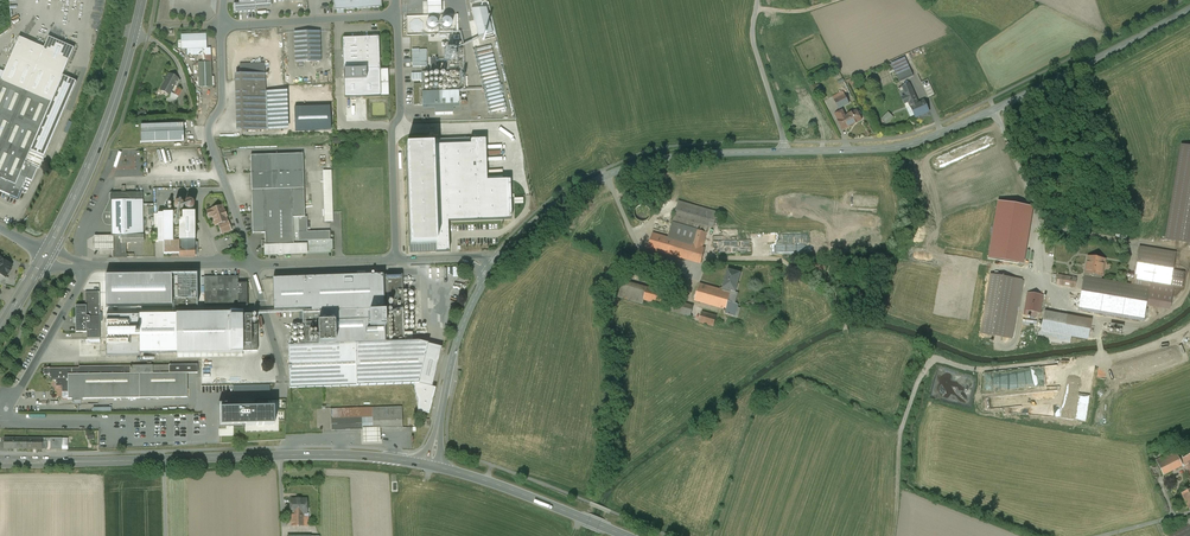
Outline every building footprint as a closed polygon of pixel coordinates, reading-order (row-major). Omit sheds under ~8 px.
[(334,11),(381,8),(381,0),(333,0),(334,11)] [(440,2),(427,2),(427,15),(441,15),(440,2)] [(255,4),(239,5),(239,4),(233,5),(234,13),(256,12),(255,4)] [(486,8),(471,9),(478,37),(492,34),(486,8)] [(441,15),(427,15),(406,16),(407,35),(457,34),(456,15),(441,15)] [(320,32),(294,33),(295,63),(321,62),(320,32)] [(206,35),(181,35),(181,50),(207,49),(206,35)] [(44,48),(19,37),(0,81),(51,102),(74,48),(49,37),(44,48)] [(388,69),(379,69),(378,37),(343,39),(344,70),(345,97),(389,96),(388,69)] [(463,48),(446,48),(447,72),(464,72),(463,48)] [(424,53),(412,53),(412,67),(424,67),(424,53)] [(905,58),(891,64),(900,82),(913,76),(905,58)] [(210,63),(199,64),(200,87),(211,87),(210,63)] [(240,65),(241,75),(265,74),(264,64),(240,65)] [(447,72),(422,73),(422,85),(422,92),(458,91),(464,91),(464,72),(447,72)] [(241,75),(234,75),(236,131),(267,130),(265,92),(265,74),(241,75)] [(167,81),(166,80),(160,90),(169,95),(171,92),(175,85),(174,85),(177,78),(170,75),(167,81)] [(0,81),(0,168),(6,154),(25,162),(30,151),(51,102),(0,81)] [(819,92),(823,89),(819,84),(815,86),(819,92)] [(909,84),(906,85),(905,85),(905,86),(902,87),(908,102),(909,101),(911,107),(916,117),(921,115),(920,114),(928,111),(928,112),(929,111),(924,101),(916,104),(914,99),(916,98),(909,84)] [(422,85),(414,85),(414,105),(422,105),(422,92),(422,85)] [(286,91),(265,92),(267,130),(288,129),(286,91)] [(422,92),(422,105),(459,104),(458,91),(422,92)] [(843,91),(833,97),(834,100),(845,95),(843,91)] [(174,94),(171,92),(169,95),(167,100),(174,104),(178,96),(174,94)] [(834,100),(839,109),(849,103),(845,95),(834,100)] [(329,107),(295,108),(296,131),(330,130),(329,107)] [(856,110),(845,116),(844,115),(842,116),(840,112),(835,114),(838,120),(843,129),(845,128),(846,129),(850,127),(850,126),(861,120),(856,110)] [(811,111),(795,115),(798,126),(805,124),(805,126),(808,125),(807,123),(814,122),(811,111)] [(887,123),(893,117),(888,111),(881,118),(887,123)] [(183,124),(141,125),(142,144),(184,142),(183,124)] [(449,252),(448,222),(511,219),(510,180),(486,181),(485,140),(470,140),(470,139),(433,140),(433,146),(406,147),(410,253),(449,252)] [(1166,239),(1189,243),(1189,147),(1182,146),(1166,239)] [(44,158),(30,151),(25,162),(38,168),(39,169),(44,158)] [(6,154),(0,168),(0,191),(1,191),(17,199),(26,179),(32,181),(38,168),(25,162),(6,154)] [(299,241),(330,240),(330,231),(307,232),(307,217),(305,217),(303,154),(250,156),(253,233),(265,233),(265,240),(265,247),(265,255),(299,254),(299,241)] [(331,171),(323,171),(324,222),(333,221),(331,171)] [(143,200),(112,200),(110,200),(105,213),(104,216),(103,219),(106,224),(109,224),(112,224),(143,224),(143,200)] [(718,213),(678,202),(672,223),(697,230),(699,224),(708,226),(709,225),(714,227),(718,213)] [(651,215),(651,213),(651,211),(650,209),(648,207),(647,206),(645,206),(644,205),(641,205),(640,206),(639,206),(637,207),(636,208),(635,209),(635,211),(634,213),(634,215),(635,216),(635,218),(637,219),(638,221),(641,222),(643,222),(645,221),(648,220),(649,219),(650,217),(651,216),(651,215)] [(224,211),(222,206),(210,210),(207,211),(206,211),(207,212),(208,217),(209,218),(213,216),(216,225),(218,225),(221,231),(223,230),(224,232),(231,230),(228,221),(227,221),(225,217),(227,216),(225,211),(224,211)] [(173,213),(158,214),(158,242),(163,242),(173,242),(173,228),(173,213)] [(182,220),(179,220),(179,228),(179,254),(179,257),(195,257),(194,213),(182,213),(182,220)] [(693,245),(697,230),(672,223),(668,238),(693,245)] [(143,224),(112,224),(112,236),(121,236),(121,243),(125,243),(144,243),(143,224)] [(173,228),(173,242),(163,242),(164,254),(172,254),(179,254),(179,228),(173,228)] [(668,238),(652,234),(648,248),(701,264),(705,249),(702,248),(706,233),(697,230),(693,245),(668,238)] [(104,237),(94,237),(95,251),(105,251),(113,251),(113,248),(112,236),(104,237)] [(121,236),(112,236),(113,248),(113,251),(113,258),(127,257),(127,254),(125,254),(125,243),(121,243),(121,236)] [(330,240),(299,241),(299,254),(306,254),(306,251),(307,250),(310,250),(312,251),(314,249),(316,251),(318,249),(320,251),(322,249),(324,251),(326,249),(328,251),(330,248),(329,247),(330,245),(329,244),(330,242),(330,240)] [(912,256),(929,261),(930,257),(934,258),(936,251),(915,245),(912,256)] [(1176,253),(1140,247),(1134,279),(1170,285),(1176,253)] [(1105,259),(1088,256),(1084,277),(1102,280),(1104,269),(1105,264),(1104,264),(1105,259)] [(2,260),(2,259),(0,258),(0,276),(1,275),(6,277),(8,273),(9,273),(11,270),(9,269),(12,264),(2,260)] [(741,273),(728,270),(722,289),(731,291),(735,292),(741,273)] [(142,276),(105,277),(106,306),(135,305),(135,308),(145,308),(145,305),(196,305),(196,275),(142,275),(142,276)] [(402,275),(273,279),(274,310),(303,309),(304,325),(304,343),(304,345),(355,343),(404,342),(404,333),(404,330),(402,290),(402,275)] [(1018,280),(991,275),(981,334),(1012,339),(1022,280),(1018,280)] [(238,276),(204,277),(204,306),(247,306),(247,283),(246,283),(238,283),(238,276)] [(1076,278),(1062,276),(1061,285),(1075,287),(1076,278)] [(1149,288),(1102,280),(1084,277),(1079,307),(1144,318),(1149,288)] [(648,288),(623,281),(618,297),(643,304),(644,300),(648,288)] [(722,291),(700,284),(695,301),(720,308),(720,311),(722,311),(721,313),(734,317),(738,304),(728,302),(731,291),(723,289),(722,291)] [(665,293),(648,288),(644,300),(669,307),(672,300),(672,299),(673,295),(672,295),(670,294),(670,291),(666,290),(665,293)] [(410,290),(402,290),(404,330),(415,330),(414,293),(410,290)] [(99,292),(85,292),(86,307),(77,307),(77,331),(86,331),(86,330),(86,317),(100,317),(99,292)] [(1043,295),(1027,293),(1024,315),(1037,317),(1038,312),(1040,313),(1043,295)] [(444,311),(458,302),(456,299),(443,308),(444,311)] [(693,306),(672,299),(669,307),(668,311),(690,317),(693,306)] [(1068,316),(1044,311),(1041,331),(1065,335),(1068,316)] [(717,326),(720,316),(705,312),(702,322),(717,326)] [(242,314),(106,316),(107,356),(140,356),(140,353),(243,352),(243,351),(243,325),(242,314)] [(1093,320),(1068,316),(1065,335),(1089,340),(1093,320)] [(86,330),(87,330),(87,339),(100,338),(100,317),(86,317),(86,330)] [(1107,331),(1121,333),(1122,325),(1108,323),(1107,331)] [(243,325),(243,351),(257,351),(257,325),(243,325)] [(412,333),(404,333),(404,342),(412,341),(412,333)] [(404,342),(355,343),(356,386),(413,384),(418,384),(432,387),(442,347),(417,341),(412,341),(404,342)] [(355,343),(304,345),(288,345),(289,388),(356,386),(355,343)] [(169,365),(79,367),(79,368),(44,368),(44,375),(50,374),(50,380),(56,380),(56,386),(62,386),(62,392),(68,392),(68,399),(187,397),(187,373),(197,373),(197,365),(169,365)] [(418,384),(413,384),(417,404),(417,413),(429,413),(435,388),(432,387),(418,384)] [(218,404),(219,429),(224,429),(245,428),(245,426),(275,425),(274,407),(227,408),(227,404),(218,404)] [(402,407),(372,408),(372,418),(373,428),(381,428),(402,428),(402,407)] [(299,408),(300,421),(316,421),(316,408),(299,408)] [(372,408),(331,409),(331,430),(363,429),(363,418),(372,418),(372,408)] [(373,428),(372,418),(363,418),(363,429),(373,428)] [(363,429),(364,444),(381,443),(381,428),(363,429)] [(27,438),(4,438),(4,448),(10,448),(10,449),(27,449),(27,438)] [(42,438),(27,438),(27,449),(47,449),(47,442),(42,442),(42,438)] [(62,438),(50,438),(50,449),(62,449),(62,441),(62,438)] [(1175,451),(1156,460),(1164,475),(1182,466),(1180,460),(1175,451)] [(1182,459),(1185,465),(1188,464),(1189,468),(1189,455),(1182,459)] [(1181,494),(1189,510),(1189,509),(1189,489),(1181,494)] [(301,499),(300,498),(296,498),(295,499),(290,499),(290,513),(291,513),(291,526),(308,526),(308,517),(304,517),(304,513),(306,513),(306,507),(308,506),(308,501),(306,501),(306,499),(301,499)] [(1168,534),(1169,535),(1189,535),(1189,519),(1186,521),(1188,525),(1168,534)]
